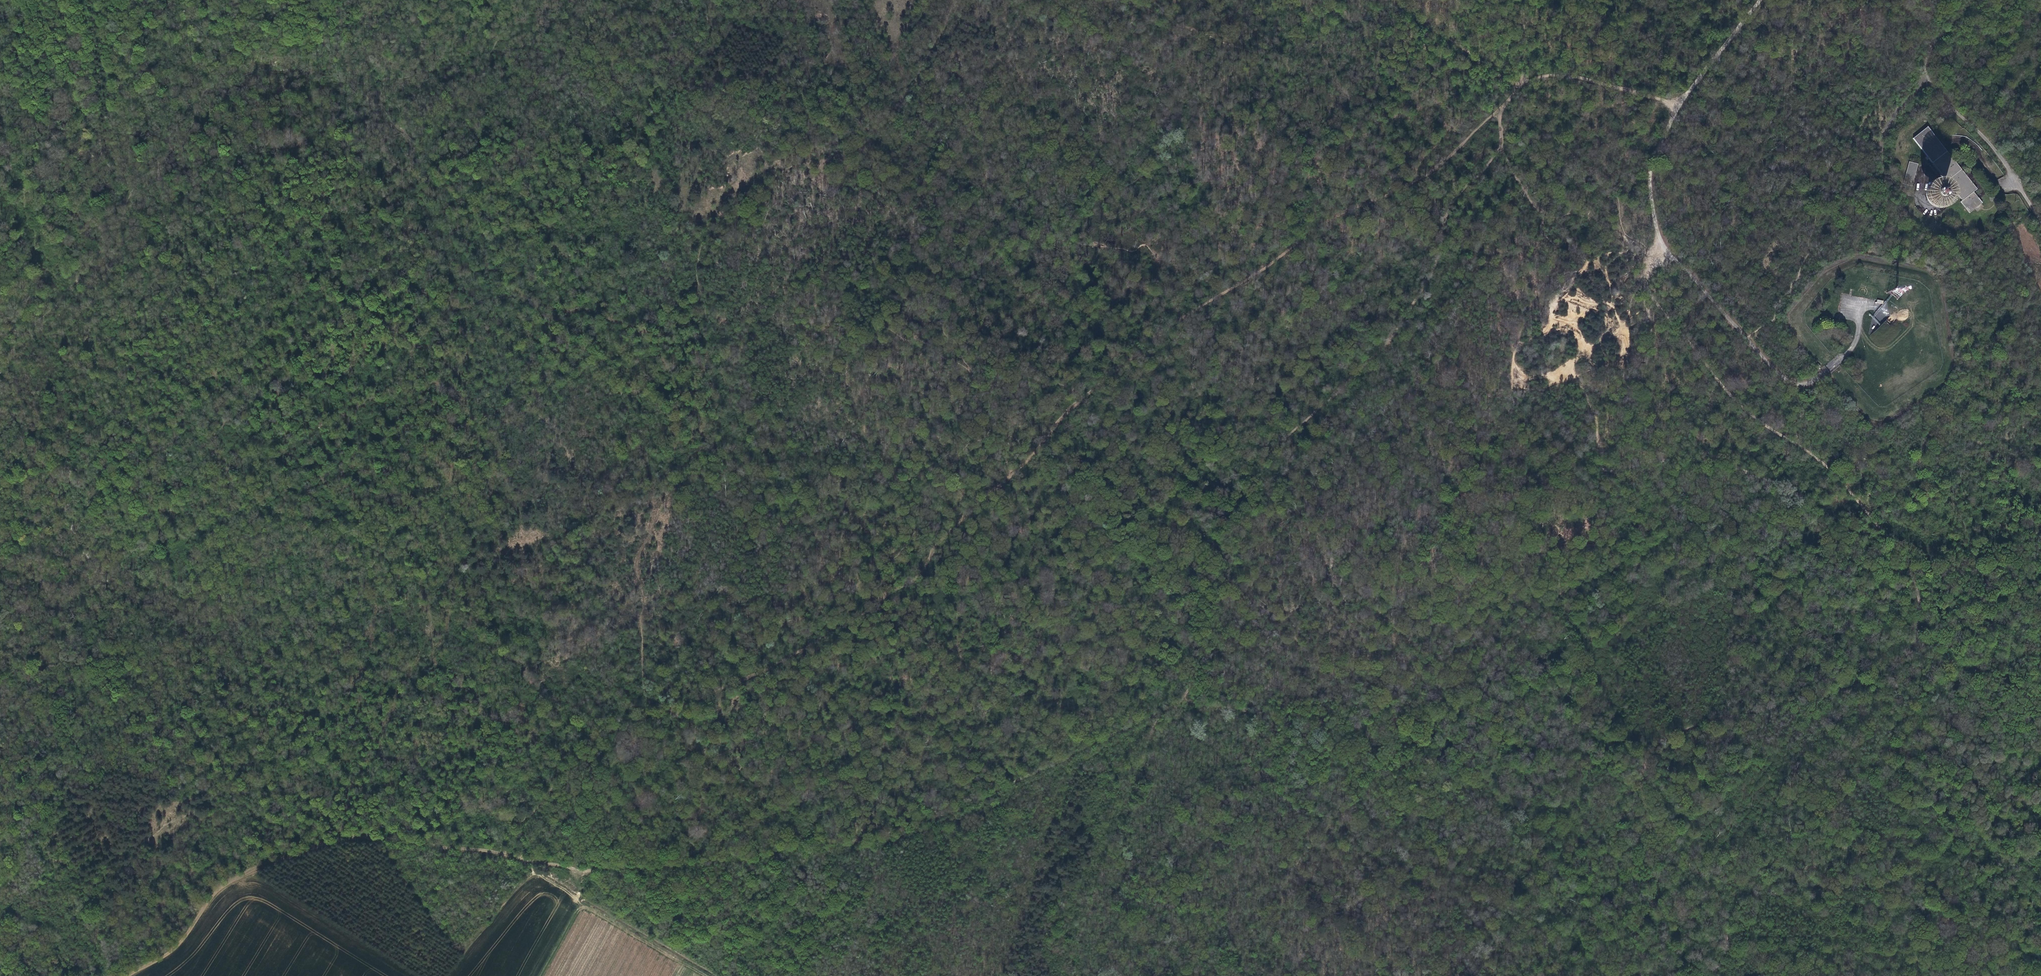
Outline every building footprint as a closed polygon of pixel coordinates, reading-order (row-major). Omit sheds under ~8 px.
[(1914,138),(1935,165),(1950,153),(1928,127),(1914,138)] [(1950,153),(1935,165),(1947,181),(1935,195),(1933,194),(1931,194),(1928,195),(1927,197),(1926,199),(1926,202),(1928,204),(1930,205),(1933,205),(1935,204),(1937,202),(1937,198),(1949,183),(1962,201),(1961,202),(1970,213),(1982,203),(1974,192),(1977,189),(1950,153)] [(1903,184),(1907,185),(1913,187),(1918,164),(1909,162),(1904,182),(1903,184)]
